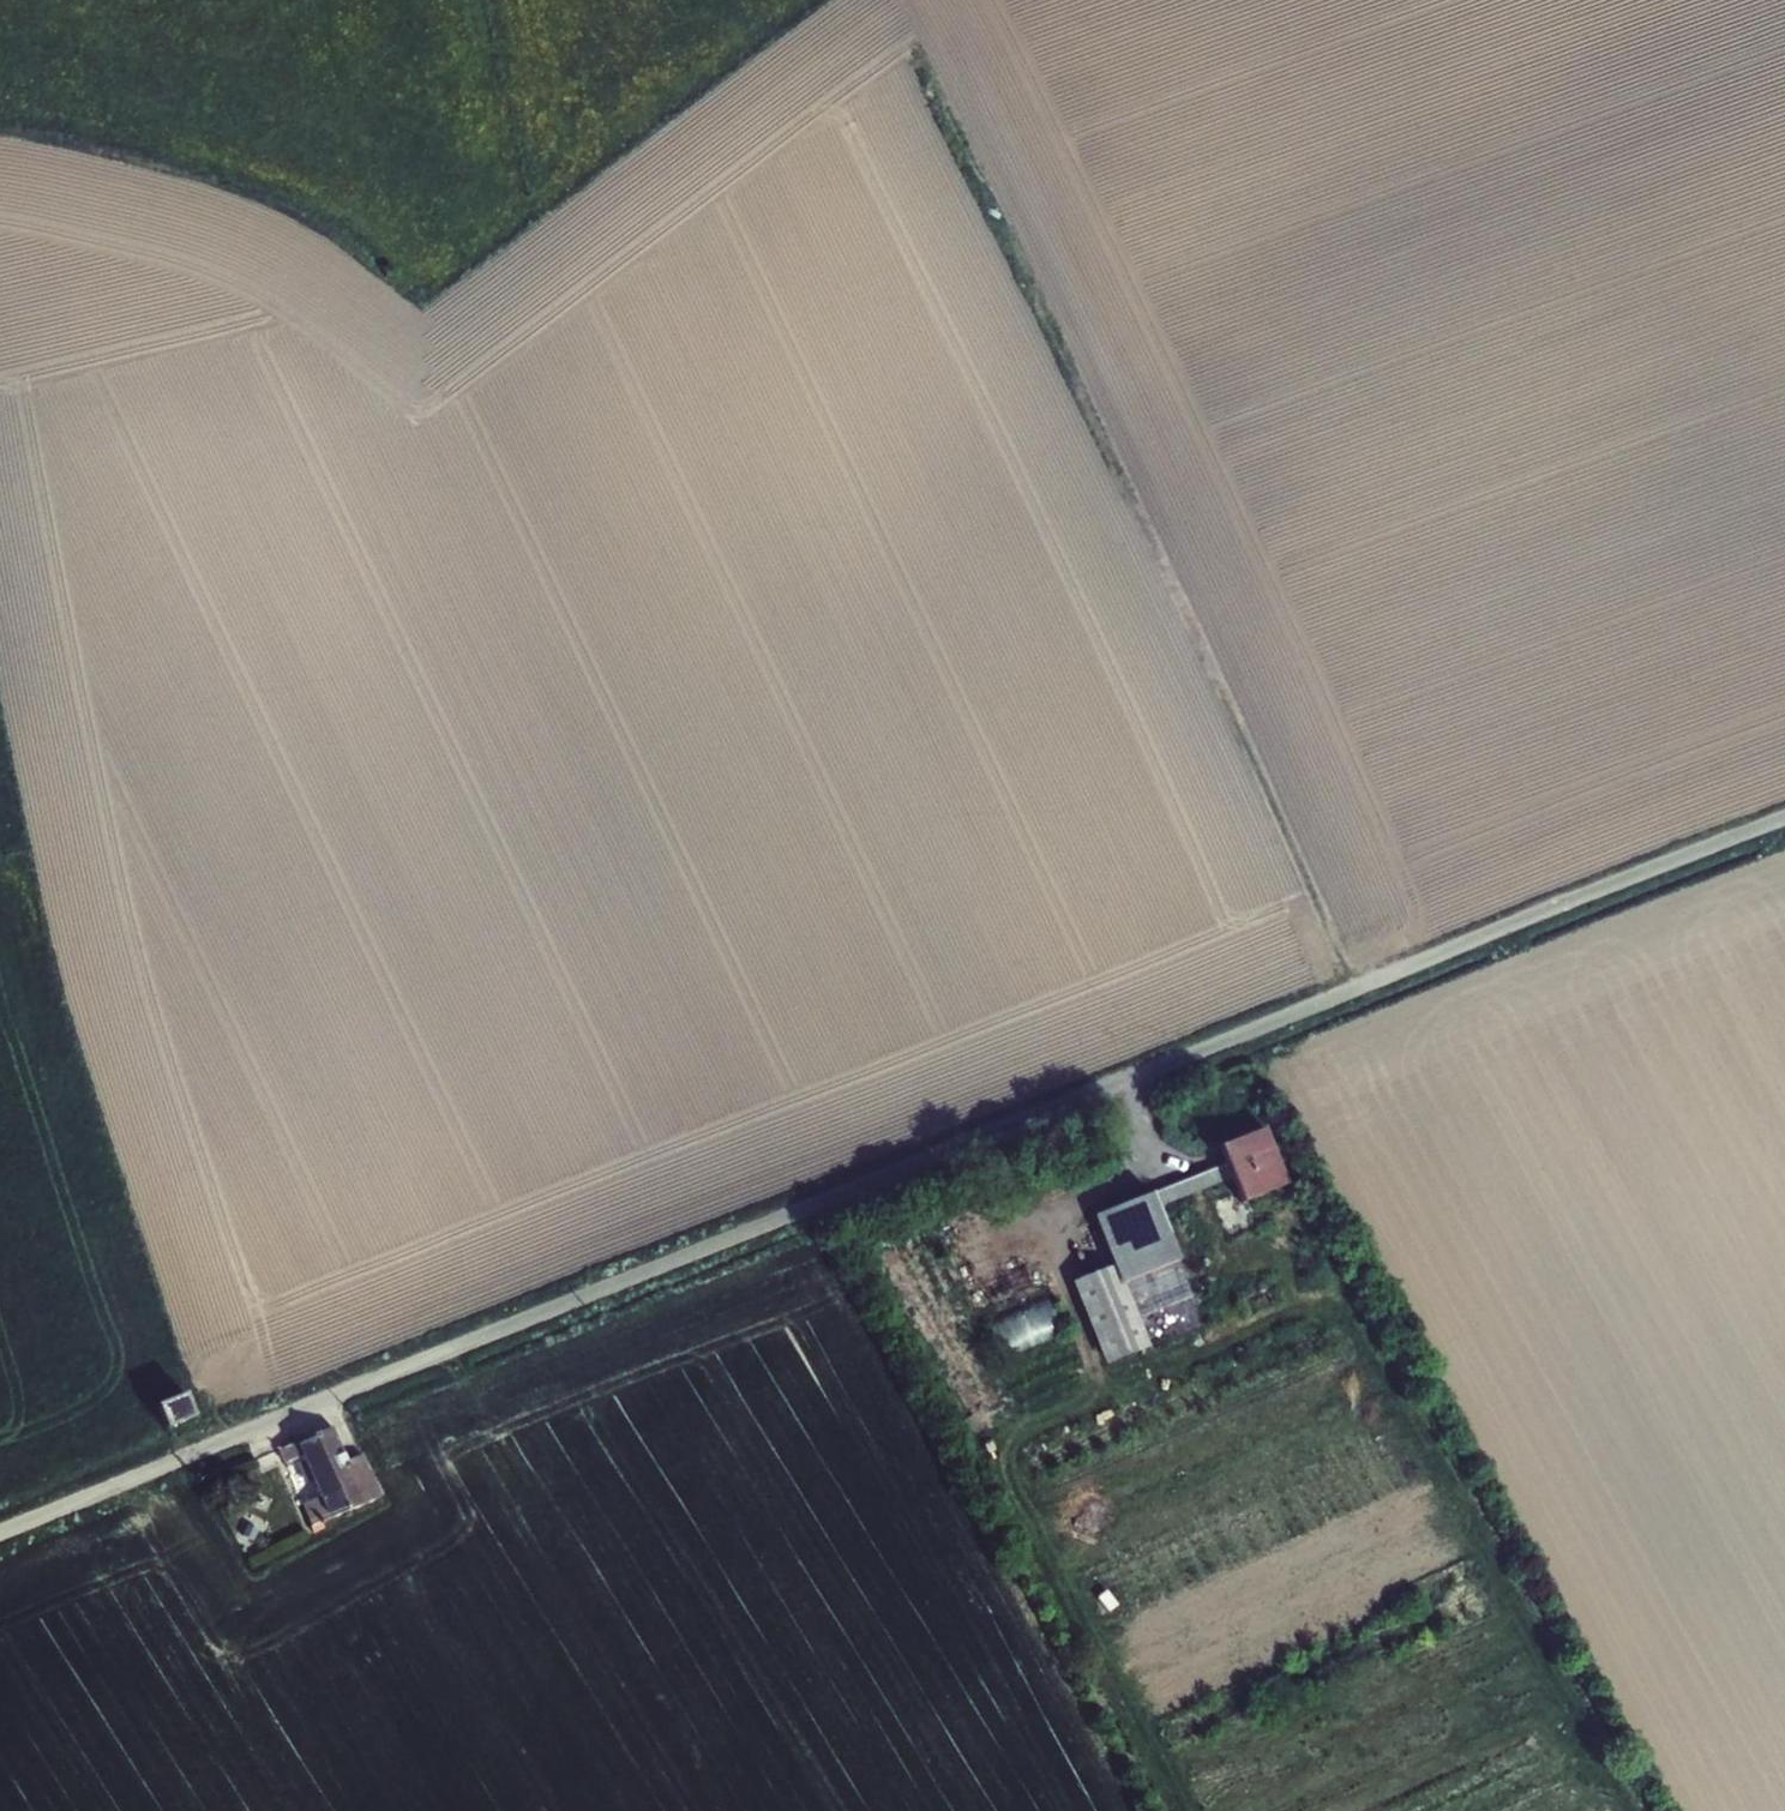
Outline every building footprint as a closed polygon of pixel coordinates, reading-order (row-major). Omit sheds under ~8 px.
[(1283,1124),(1212,1152),(1217,1166),(1223,1180),(1233,1208),(1312,1177),(1283,1124)] [(1223,1180),(1217,1166),(1141,1195),(1147,1209),(1223,1180)] [(1141,1195),(1086,1216),(1107,1272),(1074,1285),(1104,1363),(1137,1351),(1113,1288),(1169,1266),(1147,1209),(1141,1195)] [(985,1323),(1001,1360),(1063,1334),(1047,1297),(985,1323)] [(162,1396),(171,1420),(201,1409),(192,1385),(162,1396)] [(332,1513),(375,1492),(358,1456),(344,1463),(332,1435),(302,1449),(332,1513)]
